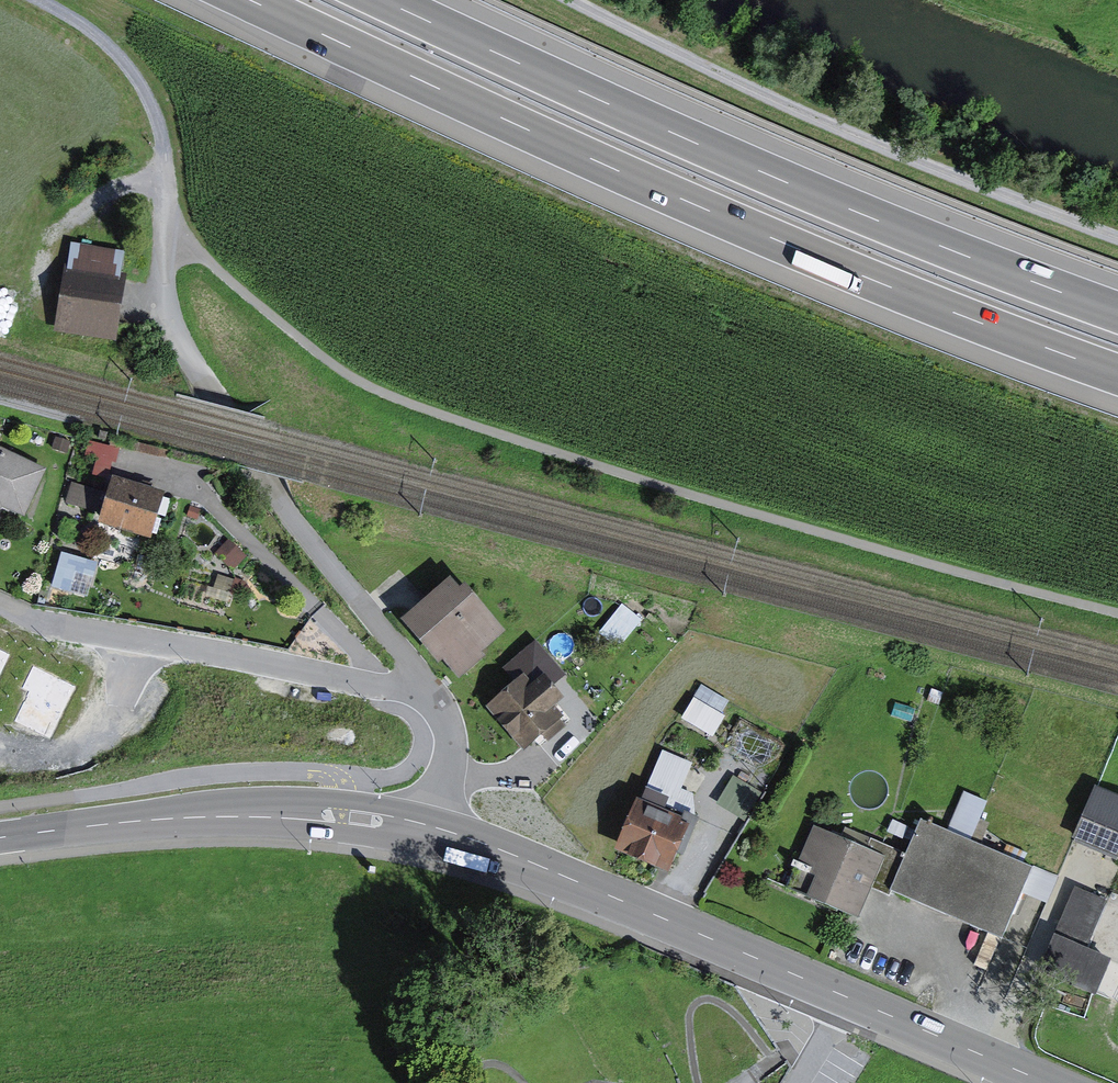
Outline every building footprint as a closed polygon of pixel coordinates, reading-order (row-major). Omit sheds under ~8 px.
[(132,245),(72,238),(63,313),(123,320),(132,245)] [(0,447),(0,524),(7,507),(27,515),(47,466),(0,447)] [(170,494),(125,482),(113,527),(158,539),(170,494)] [(450,579),(404,618),(458,680),(486,656),(482,651),(506,630),(467,585),(458,589),(450,579)] [(609,597),(599,624),(628,635),(638,607),(609,597)] [(565,675),(537,641),(505,668),(516,680),(485,706),(524,752),(565,717),(555,705),(565,697),(555,684),(565,675)] [(0,649),(0,683),(14,656),(0,649)] [(77,687),(33,665),(22,688),(28,691),(13,721),(51,740),(77,687)] [(703,680),(684,718),(716,734),(735,696),(703,680)] [(749,814),(765,789),(737,771),(721,796),(749,814)] [(1097,789),(1076,837),(1117,855),(1117,798),(1097,789)] [(690,816),(645,797),(622,850),(677,873),(686,853),(698,825),(689,821),(690,816)] [(698,825),(686,853),(691,855),(707,818),(692,811),(690,816),(689,821),(698,825)] [(1042,866),(929,819),(914,853),(898,891),(1012,938),(1042,866)] [(848,836),(821,825),(806,860),(827,869),(815,896),(866,918),(879,887),(893,855),(848,836)] [(852,827),(848,836),(893,855),(879,887),(897,895),(898,891),(914,853),(852,827)] [(1107,901),(1077,888),(1061,925),(1091,938),(1107,901)] [(1094,996),(1109,958),(1054,935),(1038,973),(1092,995),(1094,996)]
